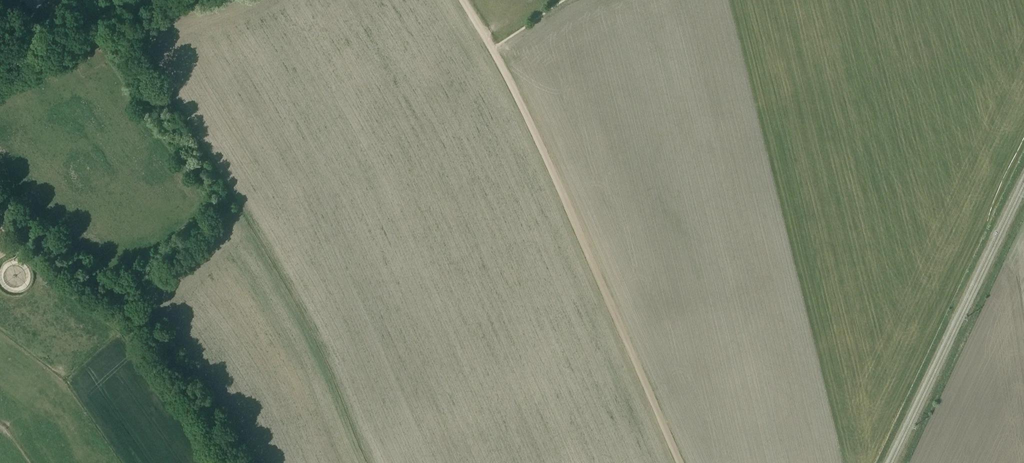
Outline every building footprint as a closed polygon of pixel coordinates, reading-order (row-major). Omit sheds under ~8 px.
[(982,34),(990,32),(988,25),(980,28),(982,34)] [(880,56),(875,60),(879,65),(884,61),(880,56)]
